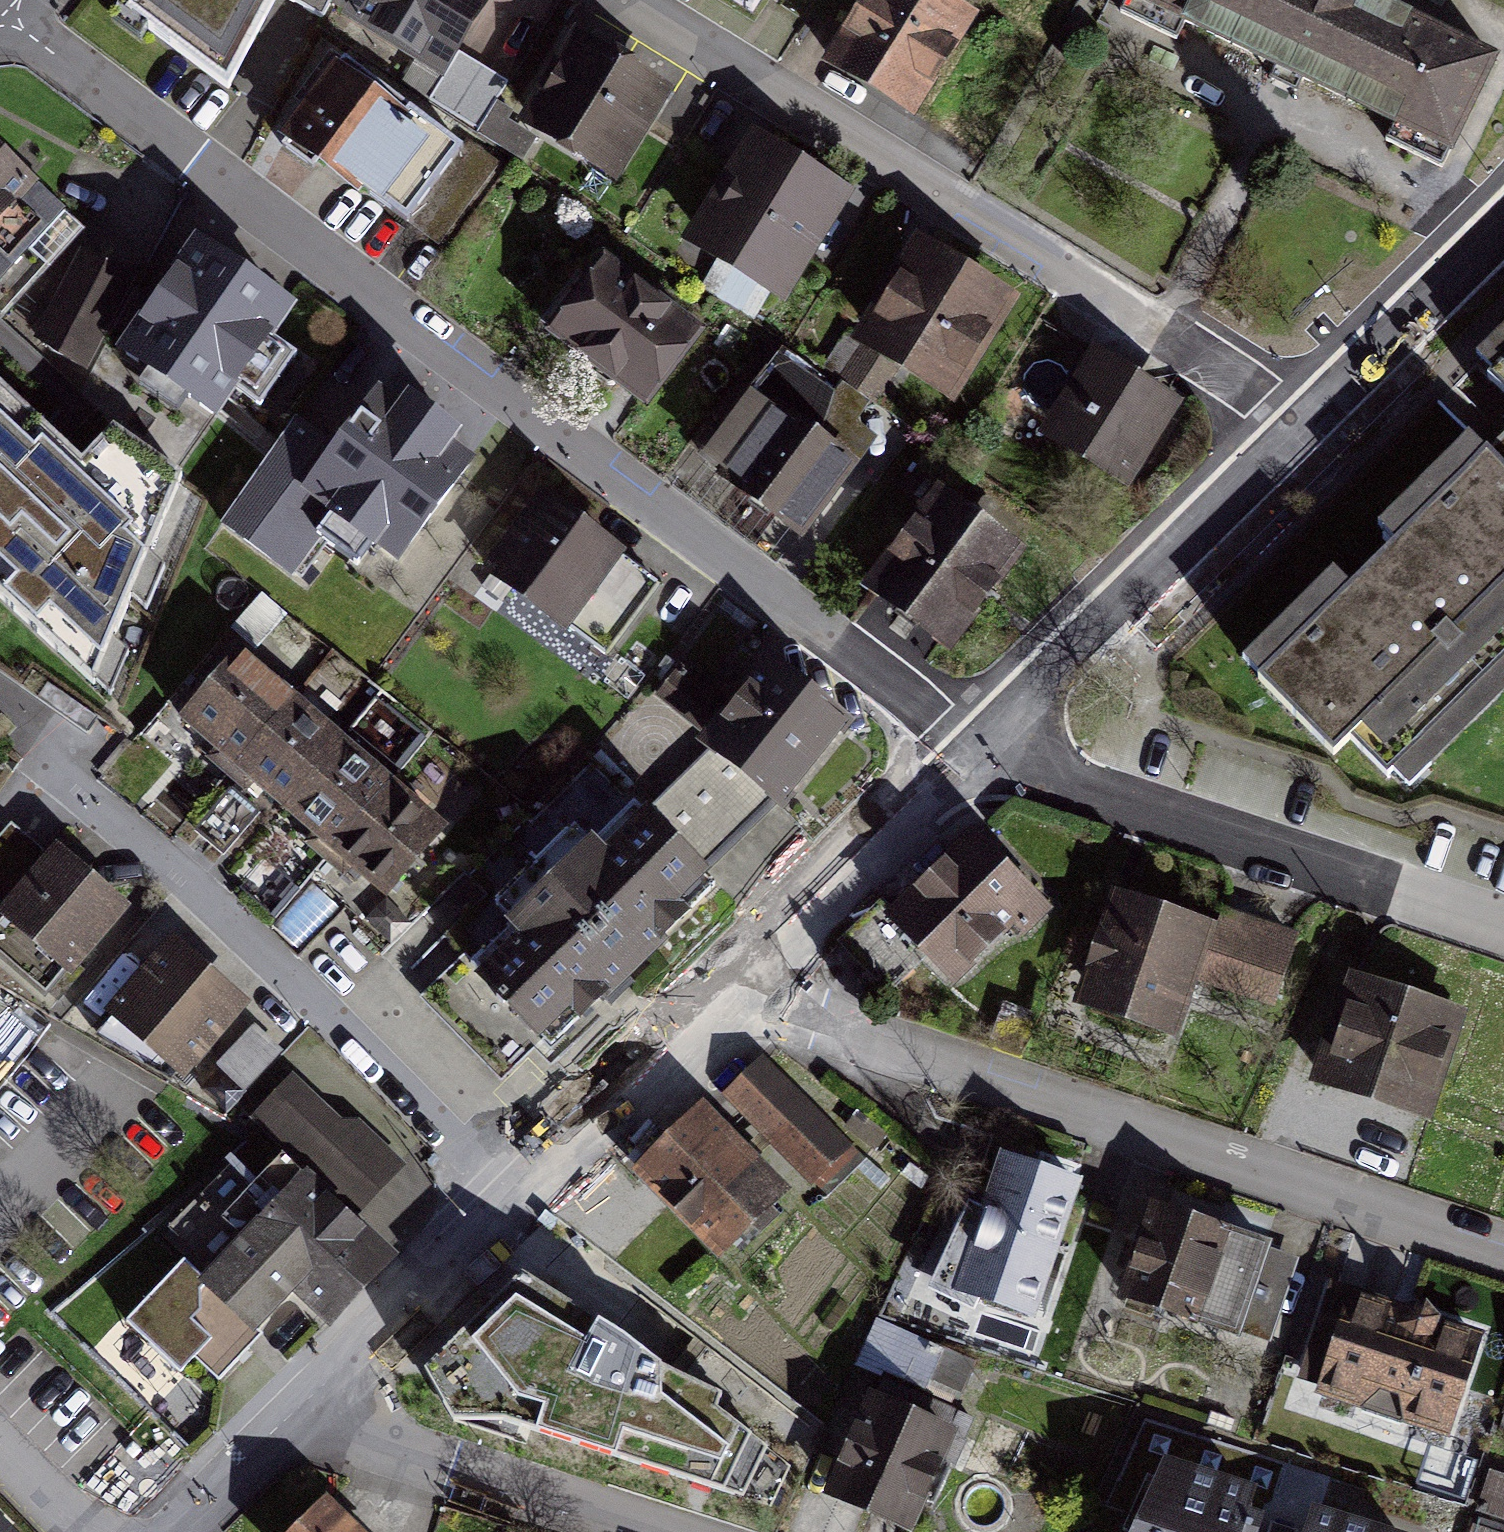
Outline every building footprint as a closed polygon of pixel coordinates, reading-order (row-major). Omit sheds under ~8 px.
[(109,10),(222,78),(270,0),(115,0),(109,10)] [(345,22),(439,84),(495,0),(359,0),(345,22)] [(762,32),(784,0),(714,0),(762,32)] [(925,0),(870,0),(829,70),(915,119),(969,25),(925,0)] [(1391,0),(1124,0),(1123,3),(1281,85),(1445,162),(1499,52),(1391,0)] [(671,107),(582,46),(524,131),(613,192),(671,107)] [(454,161),(333,73),(277,150),(399,238),(454,161)] [(847,210),(745,146),(679,250),(781,314),(847,210)] [(36,198),(0,161),(0,232),(36,198)] [(1013,314),(918,253),(854,351),(949,413),(1013,314)] [(212,432),(291,323),(198,257),(119,366),(212,432)] [(90,374),(132,285),(72,258),(31,347),(90,374)] [(699,342),(604,263),(545,334),(640,413),(699,342)] [(1476,347),(1492,363),(1485,369),(1503,388),(1503,320),(1476,347)] [(1184,417),(1091,356),(1043,430),(1136,491),(1184,417)] [(291,587),(334,528),(404,579),(485,467),(369,383),(306,469),(284,453),(222,538),(291,587)] [(0,401),(0,620),(82,697),(157,540),(0,401)] [(847,478),(762,408),(710,472),(795,542),(847,478)] [(1486,442),(1469,424),(1374,516),(1392,534),(1351,574),(1334,557),(1239,650),(1333,747),(1351,730),(1387,768),(1392,763),(1410,781),(1503,689),(1503,424),(1486,442)] [(1010,559),(926,492),(853,584),(936,650),(1010,559)] [(619,568),(542,512),(495,576),(571,632),(619,568)] [(239,652),(173,728),(379,905),(445,830),(239,652)] [(849,739),(762,667),(701,742),(788,813),(849,739)] [(716,917),(629,821),(467,968),(554,1064),(716,917)] [(1054,911),(983,831),(874,927),(944,1007),(1054,911)] [(51,847),(0,912),(0,958),(56,1002),(129,909),(51,847)] [(1293,945),(1109,887),(1067,1016),(1170,1049),(1190,986),(1271,1012),(1293,945)] [(249,1013),(170,945),(106,1020),(185,1088),(249,1013)] [(1458,1020),(1358,983),(1317,1092),(1417,1129),(1458,1020)] [(251,1020),(224,1055),(251,1075),(278,1040),(251,1020)] [(263,1108),(358,1192),(395,1150),(300,1066),(263,1108)] [(767,1069),(730,1104),(813,1191),(850,1156),(767,1069)] [(703,1119),(647,1174),(730,1258),(786,1203),(703,1119)] [(364,1209),(308,1158),(193,1284),(172,1265),(104,1339),(182,1410),(237,1349),(300,1281),(338,1316),(403,1245),(364,1209)] [(1091,1203),(994,1166),(946,1292),(1042,1329),(1091,1203)] [(1271,1251),(1156,1216),(1129,1305),(1243,1340),(1271,1251)] [(791,1469),(522,1272),(424,1365),(453,1418),(501,1417),(773,1508),(791,1469)] [(1486,1338),(1346,1298),(1318,1398),(1457,1438),(1486,1338)] [(869,1404),(827,1506),(892,1531),(914,1531),(952,1437),(869,1404)] [(1168,1469),(1146,1531),(1254,1531),(1264,1502),(1168,1469)] [(281,1531),(365,1531),(352,1518),(326,1491),(281,1531)] [(1264,1502),(1254,1531),(1318,1531),(1321,1524),(1264,1502)] [(1321,1524),(1318,1531),(1346,1531),(1321,1524)]
